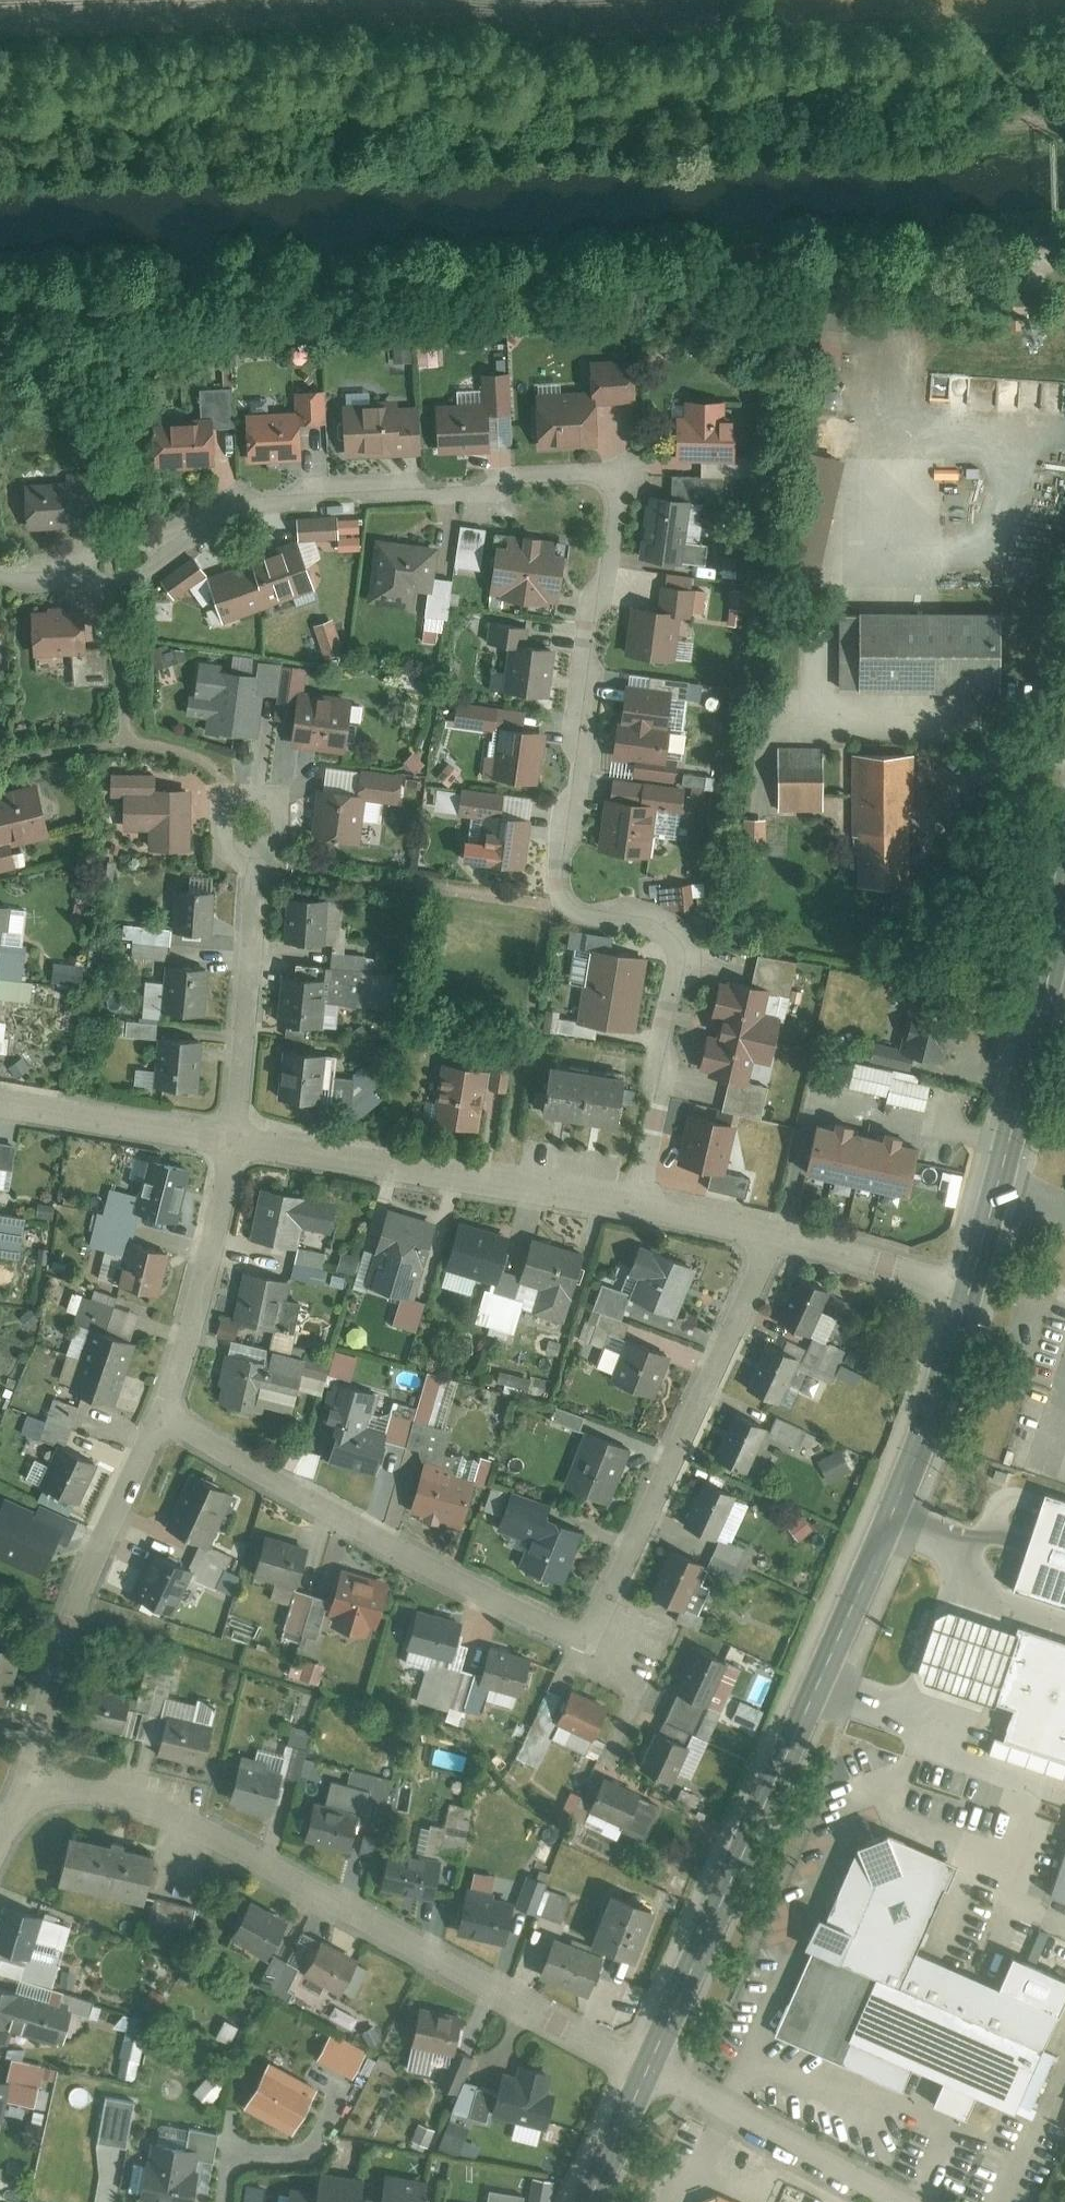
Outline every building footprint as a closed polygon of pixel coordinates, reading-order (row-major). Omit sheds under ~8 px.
[(667,408),(668,450),(726,448),(725,407),(715,407),(714,388),(679,389),(679,408),(667,408)] [(540,444),(596,441),(594,395),(537,398),(538,419),(534,423),(535,435),(539,439),(540,444)] [(347,452),(401,449),(399,412),(394,412),(394,405),(347,408),(347,423),(340,423),(341,437),(347,437),(347,452)] [(440,449),(489,446),(487,407),(438,410),(440,449)] [(300,456),(298,415),(247,417),(249,459),(300,456)] [(157,464),(212,460),(209,421),(155,425),(157,464)] [(674,553),(683,493),(692,493),(691,466),(662,467),(663,486),(639,482),(629,547),(674,553)] [(15,476),(17,520),(65,517),(64,493),(91,491),(89,472),(15,476)] [(329,510),(290,511),(290,533),(330,532),(329,510)] [(489,524),(480,585),(546,594),(555,534),(489,524)] [(429,537),(364,527),(354,594),(419,603),(429,537)] [(200,567),(215,610),(304,580),(289,537),(200,567)] [(152,568),(164,587),(198,565),(185,546),(152,568)] [(651,597),(625,594),(621,644),(665,648),(669,603),(684,604),(686,579),(653,575),(651,597)] [(988,597),(827,600),(828,676),(989,674),(988,597)] [(73,598),(24,601),(27,649),(65,647),(67,680),(98,678),(96,638),(76,639),(73,598)] [(318,609),(302,615),(314,648),(330,642),(318,609)] [(543,686),(548,641),(514,638),(516,619),(480,615),(478,631),(497,633),(492,681),(543,686)] [(283,705),(281,735),(337,739),(342,688),(289,684),(291,661),(271,659),(267,704),(283,705)] [(196,725),(250,729),(255,666),(188,662),(185,706),(197,707),(196,725)] [(617,676),(611,712),(658,719),(664,684),(617,676)] [(488,706),(449,699),(445,721),(484,729),(488,706)] [(652,755),(658,719),(611,712),(604,748),(628,752),(626,768),(667,775),(670,758),(652,755)] [(530,775),(535,724),(491,719),(486,771),(530,775)] [(812,738),(767,739),(768,802),(813,802),(812,738)] [(906,743),(844,744),(846,872),(908,871),(906,743)] [(350,779),(308,775),(303,823),(355,828),(359,789),(388,792),(391,767),(352,763),(350,779)] [(139,841),(177,842),(177,778),(147,778),(147,765),(102,764),(102,786),(116,786),(115,824),(139,824),(139,841)] [(598,792),(592,838),(642,844),(648,797),(673,800),(676,780),(609,771),(606,793),(598,792)] [(0,783),(0,865),(9,862),(2,838),(43,827),(29,775),(0,783)] [(517,856),(519,811),(488,809),(490,786),(451,784),(450,808),(475,809),(472,853),(517,856)] [(756,835),(756,809),(734,809),(734,836),(756,835)] [(206,883),(169,880),(166,918),(203,922),(206,883)] [(279,887),(276,931),(318,934),(321,889),(279,887)] [(578,939),(572,973),(631,984),(637,949),(578,939)] [(158,954),(156,1002),(197,1004),(199,956),(158,954)] [(391,1009),(394,973),(296,964),(294,977),(285,977),(281,1023),(319,1027),(323,989),(359,993),(358,1005),(391,1009)] [(716,969),(697,1063),(742,1072),(746,1054),(762,1057),(773,1007),(756,1004),(761,978),(716,969)] [(624,1023),(631,984),(572,973),(565,1013),(624,1023)] [(902,1046),(932,1053),(946,999),(905,989),(892,1040),(864,1033),(860,1049),(899,1059),(902,1046)] [(191,1081),(194,1032),(149,1030),(147,1078),(191,1081)] [(329,1044),(273,1041),(271,1088),(357,1093),(359,1069),(327,1067),(329,1044)] [(432,1055),(423,1111),(469,1119),(476,1077),(496,1080),(502,1044),(483,1041),(479,1063),(432,1055)] [(532,1102),(571,1109),(581,1059),(541,1052),(532,1102)] [(621,1066),(581,1059),(571,1109),(612,1117),(621,1066)] [(678,1107),(669,1152),(702,1158),(697,1178),(737,1187),(742,1166),(715,1160),(724,1116),(678,1107)] [(808,1112),(798,1157),(898,1180),(908,1134),(808,1112)] [(124,1200),(164,1209),(175,1159),(136,1150),(127,1188),(102,1182),(96,1210),(120,1215),(124,1200)] [(251,1179),(241,1229),(288,1238),(291,1224),(320,1230),(327,1194),(251,1179)] [(500,1225),(450,1212),(437,1260),(487,1274),(500,1225)] [(389,1214),(367,1286),(413,1300),(435,1228),(389,1214)] [(575,1242),(520,1229),(510,1272),(565,1285),(575,1242)] [(108,1277),(149,1288),(160,1243),(119,1233),(108,1277)] [(613,1286),(664,1307),(685,1256),(634,1235),(613,1286)] [(236,1263),(225,1311),(267,1321),(278,1273),(236,1263)] [(786,1263),(764,1312),(800,1328),(822,1279),(786,1263)] [(78,1322),(69,1347),(115,1365),(125,1333),(96,1323),(104,1299),(73,1289),(63,1317),(78,1322)] [(602,1370),(643,1385),(659,1343),(618,1328),(602,1370)] [(805,1332),(795,1354),(823,1367),(833,1344),(805,1332)] [(790,1348),(757,1335),(739,1378),(772,1392),(790,1348)] [(222,1339),(213,1390),(245,1396),(246,1389),(285,1395),(293,1351),(222,1339)] [(104,1396),(115,1365),(69,1347),(58,1380),(104,1396)] [(340,1425),(330,1459),(375,1472),(385,1436),(361,1430),(372,1393),(338,1383),(327,1421),(340,1425)] [(727,1405),(709,1448),(741,1461),(759,1418),(727,1405)] [(794,1424),(766,1412),(760,1426),(788,1438),(794,1424)] [(555,1475),(600,1492),(620,1440),(574,1423),(555,1475)] [(71,1491),(88,1453),(47,1434),(30,1472),(71,1491)] [(831,1444),(808,1454),(816,1472),(839,1462),(831,1444)] [(413,1453),(398,1505),(450,1519),(464,1468),(413,1453)] [(177,1465),(158,1515),(202,1532),(222,1482),(177,1465)] [(695,1472),(675,1516),(704,1528),(723,1484),(695,1472)] [(540,1496),(502,1482),(489,1515),(520,1527),(509,1556),(555,1574),(575,1523),(535,1508),(540,1496)] [(1045,1487),(1029,1533),(1012,1581),(1064,1600),(1064,1494),(1045,1487)] [(30,1565),(51,1519),(0,1496),(0,1551),(30,1565)] [(299,1537),(257,1524),(238,1585),(278,1598),(273,1615),(290,1621),(290,1622),(312,1628),(317,1610),(364,1624),(379,1573),(331,1559),(322,1590),(301,1584),(300,1585),(285,1580),(299,1537)] [(697,1565),(723,1575),(736,1541),(710,1531),(697,1565)] [(222,1548),(189,1536),(180,1559),(148,1541),(125,1583),(162,1603),(182,1568),(211,1578),(222,1548)] [(697,1555),(664,1538),(641,1584),(674,1601),(697,1555)] [(450,1610),(406,1600),(400,1626),(397,1641),(441,1651),(450,1610)] [(996,1695),(1018,1625),(937,1600),(915,1669),(956,1682),(996,1695)] [(1018,1625),(996,1695),(1016,1702),(1005,1737),(1064,1757),(1064,1640),(1018,1625)] [(521,1644),(479,1635),(471,1674),(513,1682),(521,1644)] [(685,1638),(657,1710),(690,1722),(718,1651),(685,1638)] [(11,1644),(0,1641),(0,1685),(11,1644)] [(77,1678),(71,1717),(109,1723),(116,1684),(77,1678)] [(598,1693),(560,1678),(547,1712),(584,1727),(598,1693)] [(731,1697),(725,1711),(748,1720),(754,1706),(731,1697)] [(158,1705),(149,1745),(193,1755),(202,1715),(158,1705)] [(628,1757),(662,1772),(678,1736),(643,1721),(628,1757)] [(232,1745),(221,1792),(263,1802),(274,1755),(232,1745)] [(654,1797),(597,1766),(576,1805),(632,1836),(654,1797)] [(304,1793),(296,1835),(338,1843),(346,1800),(304,1793)] [(60,1822),(49,1871),(135,1890),(146,1840),(60,1822)] [(377,1841),(373,1881),(423,1886),(427,1847),(377,1841)] [(1045,2055),(1058,2021),(915,1964),(956,1873),(888,1842),(855,1852),(825,1932),(818,1929),(804,1957),(809,1960),(774,2042),(902,2097),(912,2077),(1029,2127),(1055,2059),(1045,2055)] [(1051,1893),(1064,1897),(1064,1853),(1051,1893)] [(461,1866),(450,1922),(499,1932),(507,1889),(482,1884),(485,1871),(461,1866)] [(507,1895),(551,1914),(562,1887),(518,1869),(507,1895)] [(646,1896),(601,1878),(580,1931),(626,1948),(646,1896)] [(260,1945),(280,1910),(242,1889),(222,1924),(260,1945)] [(24,1943),(31,1906),(0,1900),(0,1938),(24,1943)] [(294,1923),(278,1954),(331,1983),(348,1952),(294,1923)] [(543,1924),(530,1964),(580,1979),(592,1939),(543,1924)] [(264,1948),(248,1980),(260,1986),(276,1953),(264,1948)] [(0,1990),(0,2041),(9,2043),(11,2033),(62,2047),(73,2010),(0,1990)] [(404,2039),(441,2045),(429,2074),(447,2082),(462,2045),(445,2038),(451,2004),(411,1997),(404,2039)] [(25,2094),(36,2057),(4,2048),(0,2060),(0,2087),(25,2094)] [(465,2108),(481,2112),(481,2109),(537,2118),(547,2060),(511,2054),(509,2066),(489,2062),(486,2081),(469,2077),(468,2079),(454,2074),(445,2102),(462,2107),(462,2108),(465,2108)] [(269,2065),(243,2112),(294,2139),(320,2092),(269,2065)] [(430,2140),(447,2148),(460,2118),(443,2111),(430,2140)] [(140,2201),(189,2201),(195,2170),(212,2173),(219,2126),(186,2120),(181,2154),(149,2149),(140,2201)] [(273,2201),(392,2201),(396,2201),(411,2201),(416,2172),(372,2164),(368,2185),(352,2183),(354,2167),(309,2161),(306,2184),(279,2178),(273,2201)] [(526,2200),(489,2193),(487,2201),(526,2201),(526,2200)]
